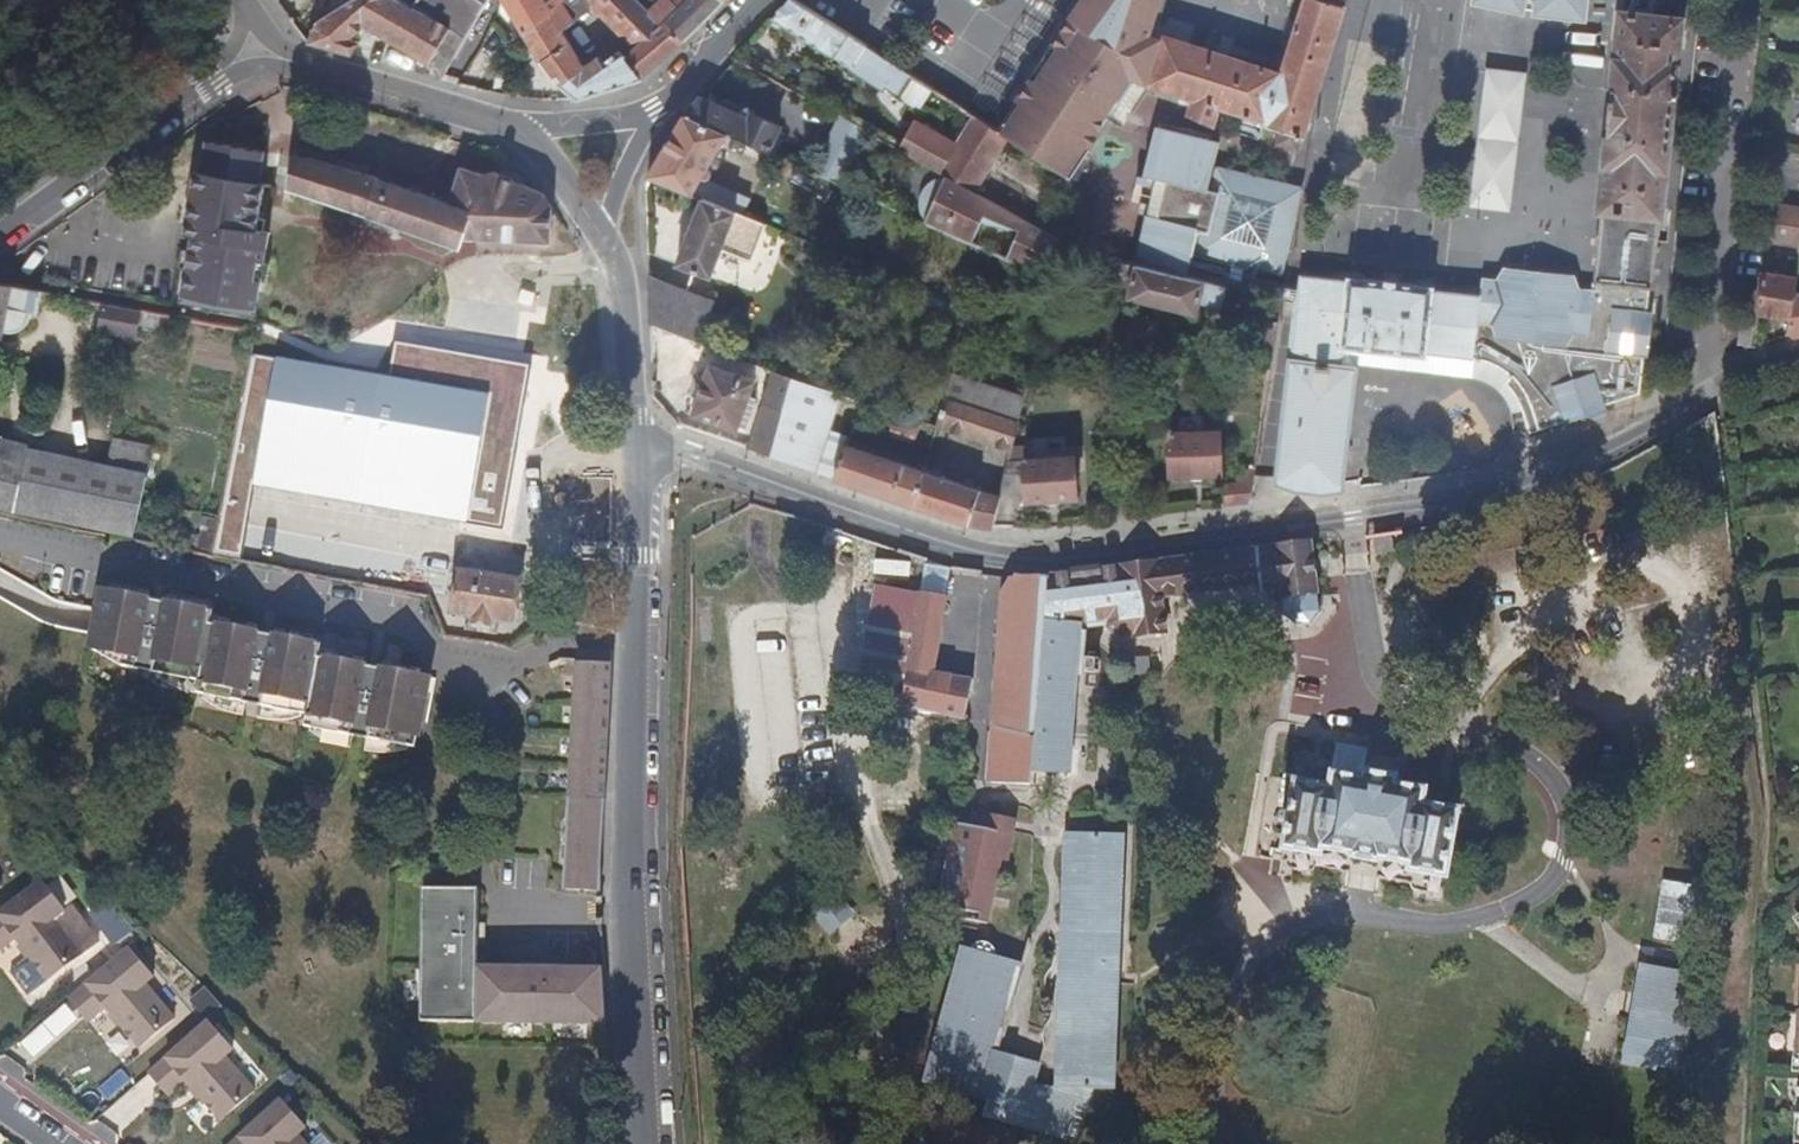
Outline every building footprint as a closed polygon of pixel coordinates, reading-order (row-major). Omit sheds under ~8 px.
[(415,6),(399,0),(365,0),(327,24),(312,35),(305,40),(337,49),(353,54),(357,43),(349,39),(364,27),(429,62),(450,23),(469,31),(487,0),(418,0),(415,6)] [(544,67),(566,53),(572,49),(550,16),(564,14),(554,0),(499,0),(503,6),(524,37),(543,66),(544,67)] [(680,41),(648,10),(638,0),(590,0),(630,39),(602,66),(595,59),(583,65),(572,49),(566,53),(544,67),(545,69),(552,79),(561,88),(573,97),(637,80),(665,54),(680,41)] [(564,14),(589,0),(554,0),(564,14)] [(648,10),(680,41),(687,35),(722,0),(659,0),(648,10)] [(796,0),(782,0),(769,16),(801,36),(849,66),(853,60),(898,90),(909,75),(900,69),(830,23),(796,0)] [(1107,32),(1133,44),(1141,24),(1150,0),(1120,0),(1107,32)] [(1296,145),(1299,135),(1302,135),(1335,30),(1343,6),(1340,1),(1341,0),(1299,0),(1292,23),(1276,71),(1222,54),(1170,38),(1157,35),(1140,84),(1186,99),(1181,113),(1211,127),(1220,102),(1262,116),(1261,119),(1278,125),(1275,139),(1296,145)] [(1170,38),(1184,1),(1185,0),(1162,0),(1149,32),(1157,35),(1170,38)] [(1479,3),(1524,13),(1525,10),(1536,11),(1536,14),(1583,20),(1586,0),(1480,0),(1479,3)] [(1621,0),(1608,129),(1591,281),(1627,284),(1651,287),(1653,287),(1656,251),(1675,81),(1683,0),(1621,0)] [(450,23),(429,62),(445,71),(469,31),(450,23)] [(1091,70),(1067,53),(1045,83),(1091,115),(1100,75),(1091,70)] [(1465,206),(1506,211),(1523,72),(1481,67),(1465,206)] [(716,104),(700,95),(685,110),(682,114),(722,133),(761,152),(775,125),(749,113),(751,107),(728,95),(724,97),(719,98),(716,104)] [(722,133),(682,114),(679,119),(645,175),(645,176),(687,193),(700,171),(722,133)] [(865,132),(838,116),(828,135),(806,173),(835,186),(865,132)] [(1006,140),(971,117),(954,145),(915,125),(899,152),(943,178),(972,194),(974,196),(1006,140)] [(1228,287),(1281,299),(1284,284),(1254,277),(1255,269),(1279,273),(1295,204),(1278,185),(1217,171),(1212,193),(1206,192),(1217,145),(1153,131),(1142,179),(1165,184),(1158,221),(1147,219),(1136,266),(1203,282),(1228,287)] [(188,234),(175,299),(250,314),(257,279),(251,278),(254,260),(260,261),(266,231),(260,230),(262,218),(255,216),(262,183),(256,182),(262,151),(208,140),(203,145),(198,171),(192,170),(180,232),(188,234)] [(550,209),(541,195),(491,173),(486,178),(458,168),(447,204),(375,180),(375,179),(308,159),(288,157),(282,189),(286,190),(363,215),(457,249),(461,239),(470,239),(543,243),(547,244),(547,243),(548,243),(549,235),(550,209)] [(700,171),(687,193),(694,196),(698,198),(731,212),(739,216),(751,191),(700,171)] [(1049,286),(1058,249),(1059,245),(974,196),(972,194),(943,178),(919,225),(1049,286)] [(731,212),(698,198),(675,262),(707,274),(731,212)] [(1771,205),(1765,247),(1798,251),(1798,248),(1798,243),(1798,209),(1771,205)] [(1223,308),(1228,287),(1203,282),(1136,266),(1112,261),(1105,289),(1129,294),(1126,303),(1196,318),(1200,303),(1223,308)] [(1478,294),(1471,358),(1478,359),(1490,363),(1502,370),(1512,378),(1519,387),(1528,400),(1534,411),(1540,430),(1562,423),(1510,364),(1517,271),(1501,269),(1494,279),(1493,286),(1479,284),(1478,294)] [(1510,364),(1562,423),(1565,427),(1606,412),(1605,407),(1627,399),(1631,359),(1632,356),(1643,358),(1643,355),(1649,355),(1654,313),(1648,312),(1651,287),(1627,284),(1591,281),(1590,289),(1576,287),(1572,279),(1549,276),(1546,279),(1526,276),(1525,272),(1517,271),(1510,364)] [(1761,275),(1755,315),(1788,318),(1792,290),(1794,276),(1761,273),(1761,275)] [(1297,287),(1296,303),(1287,379),(1275,481),(1287,486),(1294,489),(1313,490),(1341,489),(1343,448),(1350,368),(1338,366),(1338,346),(1421,356),(1422,352),(1447,355),(1471,358),(1478,294),(1430,289),(1430,284),(1348,275),(1348,281),(1299,274),(1297,287)] [(712,300),(646,277),(646,295),(646,321),(698,340),(712,300)] [(0,282),(0,334),(2,334),(4,329),(14,329),(21,326),(27,319),(29,310),(36,311),(40,290),(0,282)] [(1284,284),(1281,299),(1296,303),(1297,287),(1284,284)] [(1785,336),(1789,335),(1798,334),(1798,291),(1792,290),(1788,318),(1785,336)] [(137,307),(98,300),(94,329),(132,336),(137,307)] [(1631,359),(1627,399),(1640,395),(1643,358),(1632,356),(1631,359)] [(256,474),(254,485),(501,529),(513,455),(522,455),(525,460),(529,461),(534,461),(536,458),(537,453),(533,449),(528,447),(514,444),(522,402),(275,357),(273,368),(249,364),(230,470),(256,474)] [(753,375),(706,358),(691,400),(736,421),(753,375)] [(772,368),(760,402),(782,409),(793,376),(772,368)] [(782,409),(767,454),(799,466),(832,478),(844,444),(847,437),(847,435),(826,427),(838,392),(836,392),(793,376),(782,409)] [(934,426),(999,441),(1011,443),(1022,399),(949,378),(940,407),(934,426)] [(847,435),(847,437),(870,444),(882,409),(860,401),(847,435)] [(760,402),(746,443),(767,454),(782,409),(760,402)] [(870,444),(924,461),(934,428),(882,409),(870,444)] [(924,461),(921,470),(983,486),(999,441),(934,426),(934,428),(924,461)] [(1215,430),(1167,432),(1169,474),(1217,472),(1215,430)] [(112,438),(109,450),(106,470),(143,477),(149,446),(112,438)] [(25,454),(26,449),(0,443),(0,511),(11,513),(25,454)] [(844,444),(832,478),(868,491),(911,505),(921,470),(844,444)] [(1000,490),(999,495),(1024,495),(1024,500),(1074,497),(1073,456),(1024,459),(1024,448),(1010,448),(1005,472),(1000,490)] [(143,477),(106,470),(25,454),(11,513),(130,539),(140,489),(143,477)] [(1222,486),(1223,506),(1248,503),(1253,466),(1237,466),(1234,481),(1232,484),(1226,486),(1222,486)] [(921,470),(911,505),(955,520),(968,524),(987,527),(992,527),(999,495),(1000,490),(983,486),(921,470)] [(612,532),(613,492),(586,492),(586,509),(576,510),(576,521),(586,522),(586,542),(612,543),(612,532)] [(1367,539),(1370,555),(1396,551),(1393,535),(1367,539)] [(1316,592),(1310,542),(1224,553),(1109,568),(1059,573),(1045,574),(1022,574),(1015,574),(1002,594),(999,634),(993,703),(986,776),(1027,780),(1029,768),(1068,771),(1080,651),(1083,627),(1107,624),(1126,639),(1167,634),(1163,597),(1218,590),(1262,584),(1263,592),(1285,589),(1286,596),(1289,596),(1313,593),(1316,592)] [(519,577),(456,569),(451,612),(471,615),(471,621),(488,623),(489,617),(514,620),(519,577)] [(902,675),(896,704),(962,721),(971,679),(933,672),(949,596),(919,587),(912,612),(868,615),(857,663),(878,668),(902,675)] [(149,600),(102,591),(90,649),(122,667),(199,681),(197,693),(306,714),(303,726),(414,747),(427,677),(380,668),(364,665),(318,656),(320,644),(273,635),(257,632),(210,624),(212,611),(165,602),(149,600)] [(1313,593),(1289,596),(1290,599),(1287,599),(1289,615),(1300,625),(1311,623),(1318,611),(1316,596),(1314,596),(1313,593)] [(610,662),(574,661),(564,887),(599,889),(599,862),(603,797),(610,662)] [(871,698),(896,704),(902,675),(878,668),(871,698)] [(1332,786),(1293,779),(1282,849),(1320,855),(1321,848),(1355,853),(1355,861),(1376,864),(1377,858),(1410,864),(1409,870),(1444,876),(1457,808),(1420,801),(1422,785),(1392,779),(1393,772),(1364,768),(1362,775),(1335,771),(1332,786)] [(974,809),(971,824),(1003,831),(997,860),(1007,862),(1016,818),(974,809)] [(1003,831),(971,824),(955,821),(936,909),(984,921),(997,860),(1003,831)] [(1018,1126),(1076,1143),(1092,1090),(1112,1091),(1114,1042),(1117,958),(1121,835),(1068,833),(1063,971),(1059,1075),(1059,1089),(1055,1100),(1029,1092),(1018,1126)] [(0,913),(0,952),(18,939),(22,945),(26,942),(33,952),(29,955),(49,981),(86,954),(59,918),(67,911),(44,880),(0,913)] [(478,887),(422,887),(421,1020),(604,1022),(600,966),(477,965),(478,887)] [(33,952),(26,942),(22,945),(29,955),(33,952)] [(960,1094),(989,1103),(999,1106),(1013,1059),(995,1054),(1020,971),(994,963),(993,955),(990,950),(982,947),(974,949),(969,955),(956,996),(951,995),(938,1038),(943,1041),(926,1078),(960,1094)] [(130,948),(71,998),(90,1022),(107,1008),(112,1014),(116,1011),(123,1020),(120,1023),(141,1048),(176,1019),(148,985),(155,978),(130,948)] [(1688,974),(1636,965),(1617,1057),(1671,1066),(1688,974)] [(1791,998),(1789,1043),(1798,1044),(1798,998),(1791,998)] [(123,1020),(116,1011),(112,1014),(120,1023),(123,1020)] [(109,1014),(95,1027),(120,1052),(133,1039),(109,1014)] [(209,1021),(150,1073),(170,1096),(187,1082),(192,1087),(195,1085),(203,1094),(200,1096),(222,1121),(256,1091),(226,1057),(234,1050),(209,1021)] [(1018,1126),(1029,1092),(1036,1067),(1013,1059),(999,1106),(989,1103),(984,1115),(1018,1126)] [(101,1085),(108,1097),(132,1083),(125,1071),(101,1085)] [(203,1094),(195,1085),(192,1087),(200,1096),(203,1094)] [(232,1143),(307,1143),(299,1135),(307,1129),(281,1099),(232,1143)]
